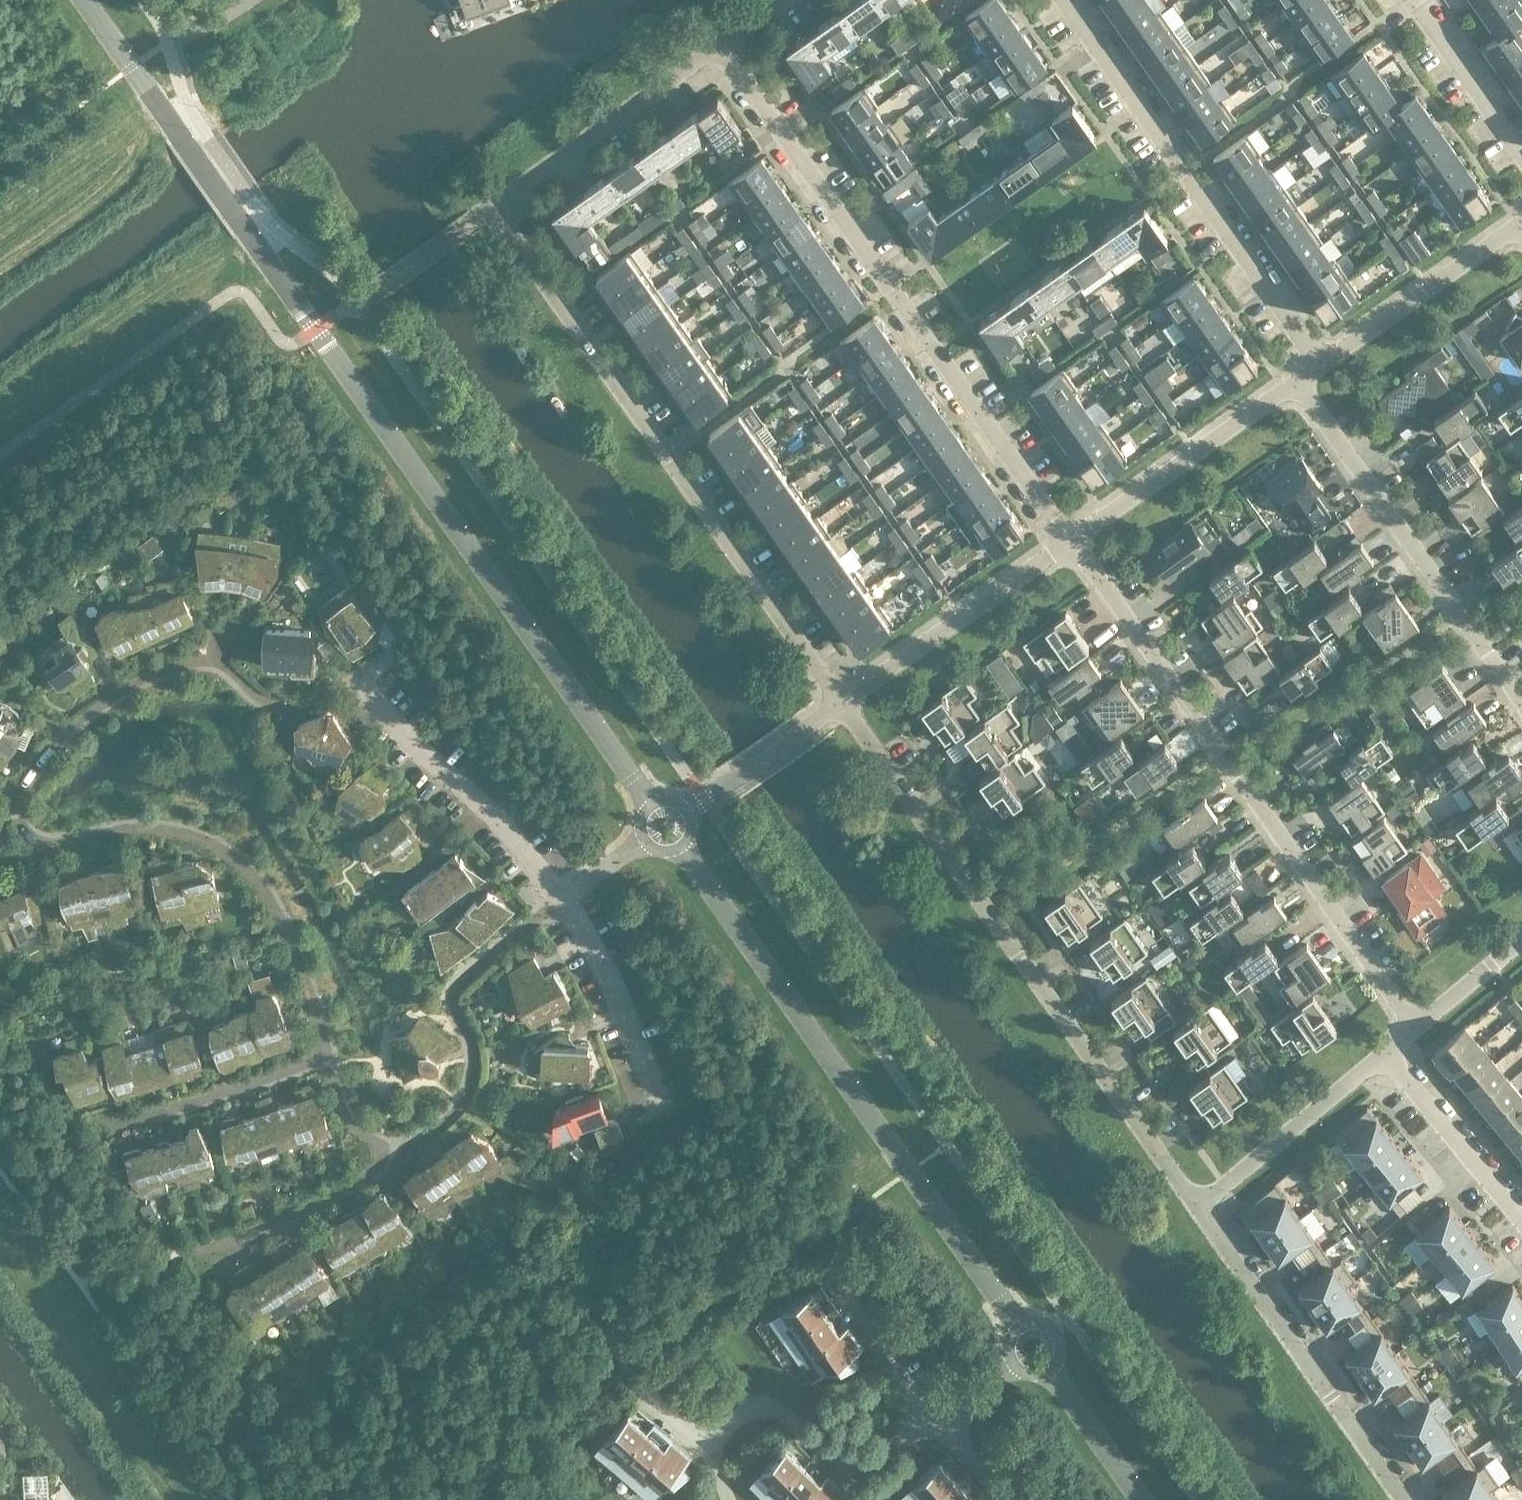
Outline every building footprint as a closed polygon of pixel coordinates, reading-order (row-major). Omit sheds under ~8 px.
[(464,3),(468,14),(479,11),(504,1),(507,0),(463,0),(464,3)] [(877,0),(856,0),(839,12),(853,33),(885,11),(877,0)] [(885,11),(893,22),(904,14),(896,3),(900,0),(877,0),(885,11)] [(971,0),(959,0),(957,2),(962,8),(971,1),(971,0)] [(1000,0),(987,0),(962,18),(975,36),(1009,12),(1000,0)] [(1115,17),(1139,0),(1103,0),(1115,17)] [(1148,0),(1139,0),(1115,17),(1128,34),(1157,13),(1148,0)] [(1238,10),(1244,5),(1240,0),(1231,0),(1238,10)] [(1285,3),(1285,4),(1297,21),(1326,0),(1289,0),(1285,3)] [(1327,0),(1326,0),(1297,21),(1309,37),(1310,38),(1339,17),(1327,0)] [(1475,1),(1488,18),(1514,0),(1476,0),(1475,1)] [(1500,35),(1500,36),(1519,23),(1520,23),(1521,22),(1521,4),(1519,0),(1514,0),(1488,18),(1500,35)] [(1232,14),(1225,4),(1219,8),(1225,18),(1232,14)] [(1251,15),(1244,5),(1238,10),(1244,20),(1251,15)] [(947,7),(935,15),(940,23),(952,15),(947,7)] [(1161,10),(1157,13),(1128,34),(1140,52),(1174,28),(1161,10)] [(853,33),(839,12),(808,34),(822,55),(823,54),(853,33)] [(1021,30),(1009,12),(975,36),(988,54),(992,52),(992,51),(1021,30)] [(1239,24),(1232,14),(1225,18),(1232,28),(1239,24)] [(1352,36),(1339,17),(1310,38),(1309,37),(1305,40),(1319,59),(1352,36)] [(1500,35),(1486,45),(1485,44),(1484,45),(1498,64),(1521,47),(1521,27),(1520,23),(1519,23),(1500,36),(1500,35)] [(1186,46),(1174,28),(1140,52),(1152,70),(1186,46)] [(1034,48),(1021,30),(992,51),(992,52),(1003,68),(1004,69),(1034,48)] [(1262,31),(1255,35),(1262,45),(1269,40),(1262,31)] [(914,32),(904,39),(909,45),(919,38),(914,32)] [(822,55),(808,34),(788,48),(811,81),(831,66),(823,54),(822,55)] [(909,45),(904,39),(895,45),(899,52),(909,45)] [(1257,49),(1250,39),(1243,44),(1250,54),(1257,49)] [(1276,50),(1269,40),(1262,45),(1269,55),(1276,50)] [(1199,64),(1186,46),(1152,70),(1165,87),(1199,64)] [(1498,64),(1510,82),(1521,73),(1521,47),(1498,64)] [(1047,66),(1034,48),(1004,69),(1003,68),(999,71),(1013,90),(1047,66)] [(1264,59),(1257,49),(1250,54),(1257,63),(1264,59)] [(1377,70),(1364,52),(1330,75),(1344,95),(1347,92),(1347,91),(1377,70)] [(936,64),(929,54),(923,58),(930,68),(936,64)] [(1281,58),(1275,63),(1282,73),(1288,68),(1281,58)] [(917,62),(911,67),(917,77),(924,72),(917,62)] [(943,73),(936,64),(930,68),(937,78),(943,73)] [(1212,82),(1199,64),(1165,87),(1177,105),(1207,84),(1208,85),(1212,82)] [(1276,76),(1269,67),(1263,71),(1270,81),(1276,76)] [(1389,88),(1377,70),(1347,91),(1347,92),(1359,108),(1359,109),(1389,88)] [(931,82),(924,72),(917,77),(924,87),(931,82)] [(1510,82),(1521,98),(1521,73),(1510,82)] [(852,76),(842,83),(847,89),(857,82),(852,76)] [(1046,86),(1041,80),(1032,87),(1036,93),(1046,86)] [(847,89),(842,83),(832,89),(837,96),(847,89)] [(1207,84),(1177,105),(1190,123),(1220,102),(1219,101),(1208,85),(1207,84)] [(879,105),(865,86),(832,109),(832,108),(831,109),(844,128),(874,107),(875,108),(879,105)] [(1036,93),(1032,87),(1022,94),(1026,100),(1036,93)] [(1047,88),(1040,92),(1045,99),(1052,95),(1047,88)] [(1401,105),(1389,88),(1359,109),(1359,108),(1355,111),(1368,130),(1387,117),(1387,116),(1402,106),(1401,105)] [(954,89),(948,94),(954,103),(961,99),(954,89)] [(1415,95),(1401,105),(1402,106),(1387,116),(1387,117),(1399,133),(1399,134),(1429,113),(1415,94),(1414,94),(1415,95)] [(742,129),(719,97),(668,133),(682,153),(713,132),(721,144),(742,129)] [(949,107),(942,98),(935,102),(942,112),(949,107)] [(1223,98),(1219,101),(1220,102),(1190,123),(1203,142),(1204,141),(1204,140),(1236,117),(1223,98)] [(968,109),(961,99),(954,103),(961,113),(968,109)] [(1312,101),(1305,106),(1312,116),(1319,111),(1312,101)] [(1053,119),(1061,131),(1062,130),(1077,151),(1096,137),(1073,104),(1053,119)] [(874,107),(844,128),(857,146),(887,125),(886,124),(875,108),(874,107)] [(956,117),(949,107),(942,112),(949,122),(956,117)] [(1307,120),(1300,110),(1293,115),(1300,124),(1307,120)] [(1441,130),(1429,113),(1399,134),(1399,133),(1395,136),(1408,154),(1441,130)] [(1324,119),(1318,124),(1325,133),(1331,129),(1324,119)] [(890,121),(886,124),(887,125),(857,146),(869,163),(899,143),(903,141),(890,121)] [(984,130),(979,124),(969,131),(974,137),(984,130)] [(1319,137),(1312,128),(1306,132),(1313,142),(1319,137)] [(1338,139),(1331,129),(1325,133),(1332,143),(1338,139)] [(1062,130),(1061,131),(1031,152),(1045,173),(1077,151),(1062,130)] [(1454,148),(1441,130),(1408,154),(1421,172),(1425,170),(1424,169),(1454,148)] [(974,137),(969,131),(960,138),(964,144),(974,137)] [(682,153),(668,133),(637,154),(651,175),(682,153)] [(1261,153),(1248,133),(1214,157),(1227,176),(1257,155),(1261,153)] [(1326,147),(1319,137),(1313,142),(1319,152),(1326,147)] [(899,143),(869,163),(882,182),(912,161),(899,143)] [(1466,166),(1454,148),(1424,169),(1425,170),(1436,187),(1466,166)] [(743,152),(733,159),(738,166),(748,159),(743,152)] [(1045,173),(1031,152),(1000,174),(1014,195),(1045,173)] [(651,175),(637,154),(605,176),(620,197),(651,175)] [(1349,154),(1343,159),(1350,169),(1356,164),(1349,154)] [(1257,155),(1227,176),(1240,193),(1269,172),(1257,155)] [(775,177),(762,158),(729,182),(742,200),(775,177)] [(738,166),(733,159),(723,166),(728,173),(738,166)] [(1344,173),(1337,163),(1330,167),(1337,177),(1344,173)] [(1363,174),(1356,164),(1350,169),(1356,179),(1363,174)] [(1479,183),(1466,166),(1436,187),(1448,204),(1449,204),(1479,183)] [(921,174),(917,168),(907,175),(912,181),(921,174)] [(1273,169),(1269,172),(1240,193),(1252,211),(1286,187),(1273,169)] [(1351,183),(1344,173),(1337,177),(1344,187),(1351,183)] [(1014,195),(1000,174),(968,196),(983,217),(1014,195)] [(912,181),(907,175),(897,182),(902,188),(912,181)] [(923,175),(914,181),(921,191),(930,185),(923,175)] [(620,197),(605,176),(554,212),(593,268),(614,253),(590,219),(620,197)] [(788,194),(775,177),(742,200),(754,218),(788,194)] [(1492,202),(1479,183),(1449,204),(1448,204),(1444,206),(1458,225),(1492,202)] [(1298,205),(1286,187),(1252,211),(1264,229),(1298,205)] [(1374,190),(1367,194),(1374,204),(1381,199),(1374,190)] [(800,212),(788,194),(754,218),(767,237),(771,234),(770,233),(800,212)] [(681,196),(671,203),(676,210),(685,203),(681,196)] [(968,196),(938,217),(937,218),(952,239),(983,217),(968,196)] [(1369,208),(1362,198),(1355,203),(1362,213),(1369,208)] [(1388,209),(1381,199),(1374,204),(1381,214),(1388,209)] [(676,210),(671,203),(661,210),(666,217),(676,210)] [(909,220),(932,253),(952,239),(937,218),(938,217),(930,205),(909,220)] [(1168,238),(1145,205),(1125,219),(1139,240),(1139,241),(1147,253),(1168,238)] [(1310,222),(1298,205),(1264,229),(1277,246),(1310,222)] [(1376,218),(1369,208),(1362,213),(1369,223),(1376,218)] [(813,230),(800,212),(770,233),(771,234),(782,250),(783,251),(813,230)] [(703,228),(696,218),(689,223),(696,232),(703,228)] [(1139,240),(1125,219),(1094,241),(1108,262),(1139,241),(1139,240)] [(1323,241),(1310,222),(1277,246),(1289,264),(1319,243),(1320,244),(1323,241)] [(630,232),(635,239),(644,232),(640,225),(630,232)] [(1399,225),(1392,229),(1399,239),(1406,235),(1399,225)] [(683,227),(677,231),(684,241),(690,236),(683,227)] [(709,238),(703,228),(696,232),(703,242),(709,238)] [(1415,228),(1399,239),(1416,262),(1431,251),(1415,228)] [(825,247),(813,230),(783,251),(782,250),(778,253),(791,271),(825,247)] [(1394,243),(1387,233),(1380,238),(1387,248),(1394,243)] [(697,246),(690,236),(684,241),(691,251),(697,246)] [(1108,262),(1094,241),(1063,263),(1077,284),(1108,262)] [(1319,243),(1289,264),(1302,282),(1331,261),(1331,260),(1320,244),(1319,243)] [(1400,253),(1394,243),(1387,248),(1394,258),(1400,253)] [(838,265),(825,247),(791,271),(804,289),(838,265)] [(645,269),(632,251),(598,274),(611,293),(645,269)] [(721,253),(714,258),(721,268),(727,263),(721,253)] [(1335,257),(1331,260),(1331,261),(1302,282),(1314,299),(1348,275),(1335,257)] [(715,272),(708,262),(702,267),(709,276),(715,272)] [(734,273),(727,263),(721,268),(728,278),(734,273)] [(1077,284),(1063,263),(1031,285),(1046,306),(1077,284)] [(850,283),(838,265),(804,289),(817,307),(821,304),(820,304),(850,283)] [(657,287),(645,269),(611,293),(623,310),(657,287)] [(1175,270),(1166,277),(1170,284),(1180,277),(1175,270)] [(722,282),(715,272),(709,276),(716,286),(722,282)] [(1361,294),(1348,275),(1314,299),(1327,318),(1346,304),(1348,307),(1357,301),(1355,298),(1361,294)] [(1208,295),(1194,276),(1193,277),(1194,277),(1161,300),(1174,319),(1208,295)] [(1170,284),(1166,277),(1156,284),(1160,290),(1170,284)] [(863,301),(850,283),(820,304),(821,304),(833,322),(863,301)] [(1046,306),(1031,285),(1000,307),(1015,328),(1016,327),(1046,306)] [(669,304),(657,287),(623,310),(636,328),(669,304)] [(745,289),(739,293),(746,303),(752,299),(745,289)] [(1220,312),(1208,295),(1174,319),(1187,337),(1191,334),(1191,333),(1220,312)] [(1101,296),(1091,302),(1100,315),(1110,308),(1101,296)] [(740,307),(733,297),(727,302),(734,312),(740,307)] [(759,308),(752,299),(746,303),(753,313),(759,308)] [(682,322),(669,304),(636,328),(648,346),(682,322)] [(747,317),(740,307),(734,312),(740,322),(747,317)] [(1015,328),(1000,307),(980,321),(1003,354),(1024,339),(1016,327),(1015,328)] [(1516,309),(1505,326),(1507,327),(1507,326),(1511,328),(1503,335),(1521,361),(1521,315),(1516,312),(1517,310),(1516,309)] [(1233,330),(1220,312),(1191,333),(1191,334),(1202,350),(1203,351),(1233,330)] [(1113,314),(1103,321),(1108,327),(1118,321),(1113,314)] [(887,336),(874,317),(873,317),(873,318),(841,341),(854,359),(887,336)] [(1480,329),(1474,319),(1464,326),(1471,335),(1480,329)] [(1108,327),(1103,321),(1093,328),(1098,334),(1108,327)] [(695,340),(682,322),(648,346),(661,363),(690,342),(691,343),(695,340)] [(770,324),(764,329),(771,339),(777,334),(770,324)] [(1472,338),(1464,327),(1453,335),(1461,346),(1472,338)] [(1245,348),(1233,330),(1203,351),(1202,350),(1198,353),(1211,371),(1245,348)] [(765,343),(758,333),(751,337),(758,347),(765,343)] [(784,344),(777,334),(771,339),(777,348),(784,344)] [(900,353),(887,336),(854,359),(867,378),(870,375),(870,374),(900,353)] [(1135,346),(1128,336),(1122,341),(1128,351),(1135,346)] [(690,342),(661,363),(673,381),(703,360),(702,359),(691,343),(690,342)] [(772,352),(765,343),(758,347),(765,357),(772,352)] [(1116,345),(1109,349),(1116,359),(1123,355),(1116,345)] [(1142,356),(1135,346),(1128,351),(1135,361),(1142,356)] [(1384,408),(1393,421),(1405,413),(1408,417),(1406,419),(1408,422),(1435,403),(1431,398),(1450,385),(1435,364),(1448,354),(1442,346),(1405,372),(1409,378),(1387,394),(1379,400),(1385,408),(1384,408)] [(1258,366),(1245,348),(1211,371),(1224,390),(1258,366)] [(912,371),(900,353),(870,374),(870,375),(882,392),(912,371)] [(1130,364),(1123,355),(1116,359),(1123,369),(1130,364)] [(706,356),(702,359),(703,360),(673,381),(686,399),(719,375),(706,356)] [(1051,358),(1041,365),(1045,371),(1055,364),(1051,358)] [(1495,371),(1488,362),(1483,365),(1482,373),(1485,378),(1495,371)] [(1045,371),(1041,365),(1031,372),(1036,378),(1045,371)] [(1078,388),(1064,369),(1031,391),(1030,392),(1043,411),(1073,390),(1074,390),(1078,388)] [(925,389),(912,371),(882,392),(895,410),(925,389)] [(1153,372),(1146,376),(1153,386),(1160,381),(1153,372)] [(732,393),(719,375),(686,399),(699,418),(700,417),(700,416),(732,393)] [(808,377),(801,382),(808,391),(815,387),(808,377)] [(1148,390),(1141,380),(1134,385),(1141,395),(1148,390)] [(1167,391),(1160,381),(1153,386),(1160,396),(1167,391)] [(802,395),(795,386),(789,390),(796,400),(802,395)] [(821,397),(815,387),(808,391),(815,401),(821,397)] [(937,406),(925,389),(895,410),(907,427),(937,406)] [(1449,431),(1446,433),(1447,435),(1459,426),(1462,430),(1475,421),(1472,417),(1488,406),(1476,389),(1460,400),(1458,398),(1446,407),(1447,409),(1435,417),(1443,429),(1446,427),(1449,431)] [(1073,390),(1043,411),(1056,428),(1085,407),(1074,390),(1073,390)] [(1155,400),(1148,390),(1141,395),(1148,404),(1155,400)] [(1513,396),(1515,398),(1499,409),(1511,427),(1521,419),(1521,390),(1513,396)] [(809,405),(802,395),(796,400),(803,410),(809,405)] [(1172,399),(1166,404),(1173,414),(1179,409),(1172,399)] [(949,424),(937,406),(907,427),(919,444),(920,445),(949,424)] [(1097,424),(1085,407),(1056,428),(1068,446),(1098,425),(1097,424)] [(1167,417),(1160,408),(1154,412),(1160,422),(1167,417)] [(756,428),(744,409),(710,433),(723,452),(756,428)] [(832,412),(826,417),(833,427),(839,422),(832,412)] [(1154,414),(1149,417),(1156,426),(1160,423),(1154,414)] [(827,431),(820,421),(814,426),(821,435),(827,431)] [(846,432),(839,422),(833,427),(840,437),(846,432)] [(1101,422),(1097,424),(1098,425),(1068,446),(1081,464),(1114,440),(1101,422)] [(962,442),(949,424),(920,445),(919,444),(915,447),(928,465),(962,442)] [(769,445),(756,428),(723,452),(735,469),(769,445)] [(834,441),(827,431),(821,435),(827,445),(834,441)] [(1442,448),(1433,435),(1413,449),(1423,462),(1442,448)] [(1444,480),(1441,482),(1449,493),(1482,470),(1459,437),(1426,460),(1438,478),(1441,476),(1444,480)] [(1127,458),(1114,440),(1081,464),(1094,482),(1127,458)] [(974,459),(962,442),(928,465),(941,484),(945,481),(945,480),(974,459)] [(782,464),(769,445),(735,469),(748,487),(777,466),(778,467),(782,464)] [(857,448),(851,452),(857,462),(864,458),(857,448)] [(852,466),(845,456),(838,461),(845,471),(852,466)] [(871,467),(864,458),(857,462),(864,472),(871,467)] [(1316,477),(1303,458),(1293,465),(1292,462),(1282,469),(1284,471),(1267,484),(1287,513),(1293,509),(1307,530),(1330,514),(1316,493),(1318,492),(1318,493),(1325,488),(1317,476),(1316,477)] [(987,477),(974,459),(945,480),(945,481),(957,498),(987,477)] [(777,466),(748,487),(760,504),(790,484),(789,483),(778,467),(777,466)] [(859,476),(852,466),(845,471),(852,480),(859,476)] [(244,471),(226,484),(236,498),(246,492),(248,478),(244,471)] [(270,475),(267,489),(277,491),(279,477),(270,475)] [(1466,519),(1464,521),(1472,532),(1505,509),(1482,476),(1449,499),(1461,517),(1463,515),(1466,519)] [(999,495),(987,477),(957,498),(969,516),(999,495)] [(793,480),(789,483),(790,484),(760,504),(773,522),(802,501),(803,502),(807,499),(793,480)] [(882,483),(876,488),(883,498),(889,493),(882,483)] [(226,484),(210,495),(217,505),(225,506),(236,498),(226,484)] [(877,501),(870,492),(863,496),(870,506),(877,501)] [(896,503),(889,493),(883,498),(889,507),(896,503)] [(1012,512),(999,495),(969,516),(982,533),(1012,512)] [(1513,528),(1516,533),(1521,529),(1521,500),(1515,505),(1516,507),(1504,516),(1513,528)] [(802,501),(773,522),(785,540),(815,519),(814,518),(803,502),(802,501)] [(884,511),(877,501),(870,506),(877,516),(884,511)] [(1025,531),(1012,512),(982,533),(995,552),(1025,531)] [(818,515),(814,518),(815,519),(785,540),(797,557),(827,537),(828,537),(832,534),(818,515)] [(907,518),(900,523),(907,533),(914,528),(907,518)] [(1208,546),(1191,522),(1149,552),(1169,579),(1210,550),(1215,556),(1228,547),(1221,537),(1208,546)] [(902,537),(895,527),(888,532),(895,541),(902,537)] [(921,538),(914,528),(907,533),(914,543),(921,538)] [(204,583),(225,581),(228,534),(204,532),(199,545),(204,583)] [(254,538),(228,534),(225,581),(244,584),(254,538)] [(156,539),(153,536),(137,547),(147,561),(158,552),(151,543),(156,539)] [(827,537),(797,557),(810,575),(840,554),(828,537),(827,537)] [(909,547),(902,537),(895,541),(902,551),(909,547)] [(280,544),(254,538),(244,584),(251,587),(250,590),(253,593),(256,594),(260,594),(262,591),(263,592),(278,570),(280,544)] [(347,570),(325,538),(316,544),(339,576),(347,570)] [(1317,568),(1315,565),(1327,556),(1315,539),(1303,547),(1301,545),(1289,554),(1290,556),(1274,568),(1286,585),(1302,574),(1305,577),(1317,568)] [(1289,554),(1300,546),(1296,539),(1284,548),(1289,554)] [(1517,543),(1515,541),(1503,550),(1504,552),(1492,561),(1504,578),(1516,570),(1519,573),(1521,571),(1521,540),(1517,543)] [(1337,560),(1321,571),(1315,575),(1327,593),(1349,577),(1352,581),(1364,572),(1362,568),(1374,560),(1362,542),(1350,551),(1348,549),(1336,558),(1337,560)] [(1224,590),(1222,592),(1223,593),(1235,584),(1237,588),(1250,579),(1247,576),(1263,564),(1251,547),(1235,558),(1234,556),(1221,565),(1222,567),(1210,576),(1219,587),(1221,585),(1224,590)] [(852,571),(840,554),(810,575),(822,593),(852,572),(852,571)] [(932,554),(925,558),(932,568),(939,563),(932,554)] [(927,572),(920,562),(913,567),(920,577),(927,572)] [(946,573),(939,563),(932,568),(939,578),(946,573)] [(855,568),(852,571),(852,572),(822,593),(835,610),(864,589),(865,590),(869,587),(855,568)] [(110,584),(102,572),(94,577),(102,589),(110,584)] [(933,582),(927,572),(920,577),(927,586),(933,582)] [(158,589),(149,591),(153,604),(169,638),(177,634),(175,625),(193,616),(182,591),(185,588),(176,579),(160,582),(158,589)] [(1379,591),(1385,599),(1399,589),(1393,580),(1379,591)] [(357,581),(326,603),(324,614),(348,649),(359,651),(373,641),(375,630),(370,622),(381,615),(357,581)] [(1325,605),(1309,616),(1303,621),(1315,638),(1337,622),(1340,626),(1352,617),(1350,614),(1362,605),(1350,588),(1337,596),(1336,594),(1323,603),(1325,605)] [(864,589),(835,610),(847,628),(877,607),(876,606),(865,590),(864,589)] [(153,604),(149,591),(132,594),(129,607),(144,639),(156,634),(161,642),(169,638),(153,604)] [(1419,625),(1411,613),(1409,615),(1406,610),(1408,609),(1396,592),(1363,615),(1387,648),(1419,625)] [(56,594),(50,598),(55,606),(62,602),(56,594)] [(1201,619),(1214,636),(1216,634),(1219,639),(1217,640),(1225,652),(1264,624),(1251,607),(1245,611),(1234,595),(1201,619)] [(299,601),(293,605),(299,615),(305,611),(299,601)] [(880,604),(876,606),(877,607),(847,628),(860,647),(879,633),(881,636),(890,630),(888,627),(894,623),(880,604)] [(144,639),(129,607),(105,612),(99,620),(106,637),(122,650),(144,639)] [(1066,612),(1032,636),(1024,642),(1025,643),(1035,657),(1036,659),(1045,653),(1055,667),(1054,667),(1055,669),(1090,645),(1089,643),(1088,644),(1083,637),(1084,636),(1077,627),(1075,629),(1072,625),(1074,623),(1072,620),(1072,621),(1067,613),(1066,612)] [(84,654),(95,646),(72,614),(73,616),(60,625),(67,639),(48,653),(47,659),(39,666),(51,684),(61,679),(67,680),(78,693),(95,681),(87,666),(88,660),(84,654)] [(294,673),(309,674),(310,674),(311,673),(312,673),(312,672),(313,671),(313,670),(313,658),(313,657),(313,656),(312,655),(311,655),(311,654),(310,654),(309,654),(310,643),(310,630),(267,629),(267,642),(267,664),(287,664),(291,671),(291,672),(292,673),(293,673),(294,673)] [(1241,678),(1239,679),(1247,691),(1280,668),(1257,635),(1224,658),(1236,675),(1238,673),(1241,678)] [(1280,674),(1289,686),(1292,691),(1304,682),(1307,686),(1319,677),(1317,673),(1333,662),(1321,645),(1304,656),(1303,654),(1290,663),(1292,665),(1280,674)] [(1102,672),(1101,670),(1097,673),(1094,669),(1098,666),(1090,654),(1078,663),(1076,661),(1063,670),(1065,672),(1049,683),(1061,700),(1077,689),(1080,693),(1092,684),(1090,680),(1102,672)] [(1012,670),(1002,655),(988,665),(998,679),(1012,670)] [(1443,665),(1410,688),(1404,692),(1427,725),(1466,698),(1454,680),(1452,682),(1449,678),(1451,676),(1443,665)] [(966,678),(965,677),(923,706),(924,708),(924,707),(929,715),(935,724),(937,722),(940,726),(938,728),(940,731),(945,738),(946,739),(980,715),(979,714),(969,700),(977,694),(976,692),(976,693),(966,678)] [(1122,679),(1089,702),(1083,706),(1095,724),(1101,719),(1112,735),(1145,712),(1137,700),(1135,702),(1132,698),(1134,696),(1122,679)] [(435,690),(422,701),(429,709),(442,699),(435,690)] [(1027,692),(1018,699),(1024,708),(1034,702),(1027,692)] [(1396,704),(1403,699),(1398,692),(1391,696),(1396,704)] [(1388,698),(1369,711),(1376,720),(1394,707),(1388,698)] [(7,749),(16,743),(25,723),(10,705),(0,701),(0,744),(7,749)] [(1450,720),(1434,731),(1428,735),(1440,753),(1462,737),(1463,739),(1476,730),(1474,728),(1487,720),(1474,702),(1462,711),(1460,707),(1447,716),(1450,720)] [(1023,741),(1022,740),(1021,740),(1011,726),(1020,720),(1019,718),(1018,719),(1008,704),(1009,704),(1008,703),(965,733),(966,734),(967,734),(972,741),(971,741),(978,750),(980,748),(983,753),(981,754),(983,757),(988,764),(989,766),(1023,741)] [(1063,720),(1054,707),(1045,713),(1054,726),(1063,720)] [(1035,740),(1054,726),(1042,709),(1034,715),(1031,733),(1035,740)] [(298,740),(299,748),(309,751),(317,761),(328,756),(338,759),(343,752),(345,752),(345,750),(352,739),(334,716),(333,716),(332,716),(332,717),(326,715),(326,714),(325,714),(325,713),(298,723),(298,736),(297,738),(298,740)] [(1294,756),(1295,758),(1306,774),(1318,765),(1319,767),(1332,758),(1331,756),(1347,745),(1334,728),(1318,739),(1316,735),(1303,744),(1306,748),(1294,756)] [(1341,760),(1342,761),(1353,777),(1365,769),(1366,771),(1379,762),(1378,760),(1394,749),(1381,731),(1365,743),(1363,739),(1350,748),(1353,752),(1341,760)] [(1155,734),(1147,739),(1153,747),(1161,741),(1155,734)] [(1124,764),(1122,761),(1134,752),(1122,735),(1110,744),(1108,742),(1096,751),(1097,752),(1081,764),(1093,781),(1109,770),(1112,773),(1124,764)] [(1474,740),(1462,748),(1459,745),(1446,753),(1449,757),(1427,773),(1439,790),(1461,774),(1462,776),(1475,767),(1474,765),(1486,757),(1474,740)] [(1141,758),(1125,770),(1119,774),(1131,791),(1153,776),(1155,779),(1168,770),(1165,767),(1177,758),(1165,741),(1153,750),(1152,748),(1139,757),(1141,758)] [(1081,764),(1093,755),(1087,747),(1075,756),(1081,764)] [(1509,752),(1497,760),(1494,756),(1482,765),(1484,769),(1462,784),(1474,802),(1496,786),(1498,788),(1510,779),(1509,777),(1521,769),(1509,752)] [(1004,811),(1046,781),(1045,780),(1035,766),(1034,764),(1025,770),(1015,756),(1016,756),(1015,754),(980,778),(981,780),(982,779),(987,786),(986,787),(993,796),(995,794),(998,798),(996,800),(998,803),(998,802),(1003,809),(1003,810),(1004,811)] [(371,814),(384,805),(379,792),(389,777),(375,764),(343,787),(339,804),(356,815),(364,810),(371,814)] [(1394,780),(1400,776),(1394,767),(1388,771),(1394,780)] [(1318,770),(1308,777),(1314,785),(1324,779),(1318,770)] [(1402,793),(1415,784),(1409,775),(1395,784),(1402,793)] [(1342,814),(1340,815),(1352,833),(1385,809),(1362,777),(1329,800),(1337,811),(1339,810),(1342,814)] [(1497,822),(1509,814),(1497,797),(1485,805),(1482,802),(1469,811),(1472,814),(1456,826),(1468,843),(1484,831),(1486,833),(1499,824),(1497,822)] [(1181,816),(1165,827),(1159,831),(1171,848),(1193,833),(1194,835),(1207,826),(1206,824),(1218,816),(1206,798),(1194,807),(1191,803),(1178,812),(1181,816)] [(1505,833),(1521,821),(1521,809),(1520,806),(1509,814),(1497,822),(1499,824),(1505,833)] [(380,831),(365,839),(376,862),(395,853),(405,865),(422,857),(417,833),(411,826),(418,816),(411,808),(400,814),(380,831)] [(1365,853),(1363,855),(1375,872),(1408,849),(1385,816),(1352,839),(1360,850),(1362,849),(1365,853)] [(1210,826),(1215,832),(1225,825),(1220,819),(1210,826)] [(1438,828),(1432,820),(1424,825),(1429,833),(1438,828)] [(1437,845),(1429,834),(1420,841),(1428,852),(1437,845)] [(1194,844),(1181,852),(1179,848),(1166,857),(1169,861),(1153,872),(1165,890),(1181,878),(1182,880),(1195,871),(1194,869),(1206,861),(1194,844)] [(409,901),(411,900),(422,914),(447,895),(453,903),(469,891),(463,883),(473,876),(462,862),(464,860),(461,857),(460,858),(456,854),(405,892),(409,897),(407,898),(409,901)] [(1142,869),(1131,854),(1116,866),(1126,880),(1142,869)] [(1243,872),(1234,860),(1230,854),(1218,863),(1216,859),(1203,868),(1206,872),(1190,883),(1202,900),(1218,889),(1219,891),(1232,882),(1231,880),(1243,872)] [(1438,919),(1446,913),(1429,890),(1441,882),(1421,854),(1386,879),(1400,899),(1396,902),(1404,913),(1403,916),(1406,921),(1410,921),(1418,933),(1426,927),(1431,927),(1435,923),(1438,919)] [(197,925),(182,865),(177,866),(173,860),(152,859),(151,880),(157,880),(159,888),(154,891),(165,911),(179,907),(188,924),(196,922),(197,925)] [(103,865),(103,868),(118,929),(125,927),(124,912),(134,910),(132,887),(128,888),(126,880),(130,879),(122,860),(103,865)] [(198,861),(182,865),(197,925),(198,925),(197,922),(205,920),(205,901),(219,897),(213,870),(209,868),(210,866),(203,862),(202,863),(198,861)] [(118,929),(103,868),(103,869),(83,874),(82,873),(94,920),(106,917),(111,931),(118,929)] [(1256,870),(1247,876),(1258,892),(1267,886),(1256,870)] [(98,934),(94,920),(82,873),(81,871),(62,875),(64,895),(68,895),(70,902),(66,904),(75,924),(84,922),(90,936),(98,934)] [(1103,914),(1102,913),(1092,899),(1091,897),(1090,898),(1080,883),(1081,883),(1080,882),(1046,906),(1047,907),(1052,914),(1058,923),(1060,921),(1063,926),(1061,927),(1063,930),(1068,937),(1069,939),(1103,914)] [(0,898),(0,905),(14,937),(36,927),(34,922),(40,919),(38,893),(27,895),(25,887),(24,887),(24,885),(8,886),(9,894),(0,898)] [(446,961),(472,944),(487,928),(489,930),(512,904),(489,890),(480,900),(478,898),(451,928),(436,933),(446,961)] [(1231,890),(1219,899),(1217,895),(1204,904),(1207,908),(1185,923),(1197,940),(1219,925),(1220,927),(1233,918),(1231,916),(1244,908),(1231,890)] [(1250,914),(1234,925),(1228,929),(1240,947),(1262,931),(1264,933),(1276,924),(1275,922),(1287,914),(1275,896),(1263,905),(1260,901),(1247,910),(1250,914)] [(1161,924),(1173,916),(1160,897),(1148,905),(1161,924)] [(14,937),(0,905),(0,943),(14,937)] [(66,907),(58,911),(64,923),(72,919),(66,907)] [(254,915),(253,929),(264,930),(265,915),(254,915)] [(55,916),(47,918),(51,933),(59,931),(55,916)] [(1148,951),(1147,949),(1147,950),(1137,935),(1136,933),(1135,934),(1125,919),(1126,919),(1125,918),(1091,942),(1092,943),(1097,950),(1103,959),(1105,958),(1108,962),(1106,963),(1108,966),(1109,966),(1113,973),(1114,975),(1148,951)] [(1266,939),(1254,948),(1251,944),(1238,953),(1241,957),(1225,968),(1237,985),(1253,974),(1255,976),(1267,967),(1266,965),(1278,957),(1266,939)] [(1177,953),(1170,943),(1150,957),(1157,967),(1177,953)] [(1275,966),(1286,982),(1280,986),(1292,1003),(1331,976),(1319,959),(1316,960),(1313,956),(1316,954),(1308,943),(1275,966)] [(246,951),(235,955),(239,967),(250,963),(246,951)] [(1194,954),(1185,961),(1191,970),(1200,963),(1194,954)] [(232,956),(220,960),(224,973),(236,968),(232,956)] [(544,977),(535,959),(511,972),(521,990),(518,991),(533,1019),(570,998),(555,971),(544,977)] [(209,965),(199,969),(202,979),(212,976),(209,965)] [(1135,1033),(1145,1026),(1151,1035),(1152,1037),(1177,1019),(1176,1018),(1175,1018),(1169,1009),(1170,1009),(1169,1008),(1168,1008),(1158,994),(1159,993),(1157,992),(1147,978),(1147,977),(1146,976),(1112,1000),(1113,1001),(1114,1001),(1119,1008),(1118,1009),(1124,1017),(1127,1016),(1130,1020),(1127,1022),(1129,1025),(1130,1024),(1135,1031),(1134,1032),(1135,1033)] [(9,999),(15,986),(0,979),(0,995),(9,999)] [(1249,979),(1238,987),(1244,995),(1254,987),(1249,979)] [(260,1006),(250,1009),(264,1048),(288,1039),(290,1036),(278,1000),(271,992),(260,996),(260,1006)] [(1314,994),(1279,1018),(1271,1024),(1272,1025),(1273,1025),(1283,1039),(1282,1039),(1283,1041),(1292,1035),(1302,1049),(1303,1051),(1337,1027),(1336,1025),(1335,1026),(1330,1019),(1331,1018),(1325,1009),(1323,1011),(1320,1007),(1322,1005),(1320,1002),(1319,1002),(1314,995),(1315,995),(1314,994)] [(1516,999),(1509,1005),(1517,1015),(1521,1011),(1521,1006),(1516,999)] [(1198,1063),(1240,1033),(1239,1031),(1239,1032),(1229,1017),(1228,1015),(1227,1016),(1217,1001),(1218,1001),(1217,1000),(1175,1030),(1176,1031),(1181,1038),(1180,1038),(1187,1047),(1189,1045),(1192,1050),(1190,1051),(1192,1054),(1197,1061),(1198,1063)] [(264,1048),(250,1009),(234,1015),(232,1019),(244,1054),(250,1053),(254,1055),(262,1052),(264,1048)] [(445,1050),(448,1051),(450,1040),(421,1018),(415,1027),(404,1035),(393,1038),(405,1076),(407,1075),(407,1073),(415,1074),(415,1071),(424,1065),(432,1071),(439,1066),(436,1056),(445,1050)] [(164,1027),(164,1028),(178,1073),(181,1072),(182,1075),(195,1073),(193,1063),(202,1060),(193,1030),(195,1029),(188,1019),(164,1027)] [(244,1054),(232,1019),(213,1025),(213,1035),(222,1062),(227,1064),(236,1061),(238,1057),(244,1054)] [(108,1055),(98,1058),(107,1088),(116,1086),(119,1091),(137,1086),(126,1052),(119,1027),(111,1029),(113,1043),(106,1045),(108,1055)] [(1481,1045),(1465,1027),(1434,1052),(1451,1072),(1453,1069),(1453,1068),(1481,1045)] [(164,1028),(156,1030),(158,1043),(149,1045),(160,1079),(178,1073),(164,1028)] [(570,1034),(559,1034),(535,1050),(534,1069),(544,1070),(588,1072),(590,1044),(569,1043),(570,1034)] [(1242,1041),(1248,1051),(1252,1051),(1258,1047),(1250,1035),(1242,1041)] [(78,1097),(107,1088),(98,1058),(89,1061),(83,1047),(84,1046),(79,1036),(66,1040),(69,1050),(57,1054),(60,1070),(67,1070),(70,1081),(78,1097)] [(160,1079),(149,1045),(126,1052),(137,1086),(160,1079)] [(1495,1063),(1481,1045),(1453,1068),(1453,1069),(1467,1086),(1495,1063)] [(1248,1096),(1247,1094),(1247,1095),(1237,1080),(1236,1078),(1235,1079),(1225,1064),(1226,1064),(1225,1063),(1191,1087),(1192,1088),(1197,1095),(1196,1095),(1203,1104),(1205,1102),(1208,1107),(1206,1108),(1208,1111),(1213,1118),(1214,1120),(1248,1096)] [(1510,1080),(1495,1063),(1467,1086),(1482,1103),(1510,1080)] [(1510,1080),(1482,1103),(1496,1121),(1521,1100),(1521,1095),(1510,1080)] [(298,1100),(288,1103),(300,1136),(306,1148),(313,1145),(311,1136),(328,1127),(323,1106),(320,1107),(314,1094),(316,1093),(311,1084),(296,1089),(298,1100)] [(609,1117),(600,1093),(600,1091),(584,1097),(583,1095),(584,1094),(584,1093),(566,1100),(566,1101),(567,1101),(568,1103),(555,1108),(554,1117),(554,1138),(609,1117)] [(270,1095),(263,1097),(279,1143),(300,1136),(288,1103),(279,1106),(279,1107),(275,1108),(273,1099),(270,1095)] [(279,1143),(263,1097),(256,1100),(257,1105),(261,1113),(257,1115),(257,1114),(247,1117),(259,1150),(279,1143)] [(1496,1121),(1511,1138),(1521,1129),(1521,1100),(1496,1121)] [(1393,1136),(1368,1106),(1334,1134),(1359,1164),(1393,1136)] [(261,1163),(259,1150),(247,1117),(237,1121),(235,1117),(223,1119),(229,1153),(246,1150),(254,1166),(261,1163)] [(618,1121),(595,1129),(601,1145),(624,1136),(618,1121)] [(188,1137),(181,1139),(194,1185),(202,1183),(199,1169),(214,1164),(209,1147),(199,1127),(190,1129),(188,1137)] [(1511,1138),(1521,1152),(1521,1129),(1511,1138)] [(472,1134),(452,1148),(473,1176),(496,1168),(521,1179),(527,1167),(509,1155),(500,1158),(490,1144),(472,1134)] [(1408,1155),(1393,1136),(1359,1164),(1374,1183),(1408,1155)] [(194,1185),(181,1139),(170,1142),(166,1140),(159,1142),(157,1146),(164,1172),(177,1169),(181,1174),(186,1187),(194,1185)] [(164,1172),(157,1146),(156,1146),(144,1150),(140,1148),(124,1152),(130,1171),(134,1170),(143,1183),(155,1175),(164,1172)] [(473,1177),(473,1176),(452,1148),(442,1155),(435,1148),(428,1153),(450,1184),(456,1196),(472,1190),(473,1177)] [(450,1184),(428,1153),(420,1158),(425,1167),(408,1179),(424,1202),(421,1206),(432,1213),(447,1207),(447,1199),(456,1196),(450,1184)] [(1424,1174),(1408,1155),(1374,1183),(1401,1215),(1408,1209),(1397,1196),(1424,1174)] [(540,1175),(527,1167),(521,1179),(535,1186),(540,1175)] [(1337,1182),(1331,1175),(1319,1183),(1325,1191),(1337,1182)] [(1301,1216),(1276,1181),(1242,1209),(1265,1241),(1301,1216)] [(1342,1190),(1337,1182),(1325,1191),(1330,1198),(1342,1190)] [(1330,1198),(1325,1191),(1319,1183),(1312,1189),(1322,1204),(1330,1198)] [(372,1202),(366,1206),(391,1247),(387,1240),(409,1227),(398,1208),(393,1207),(385,1194),(381,1193),(373,1198),(372,1202)] [(151,1201),(141,1207),(146,1217),(157,1211),(151,1201)] [(252,1204),(240,1208),(244,1220),(256,1217),(252,1204)] [(391,1247),(366,1206),(354,1213),(351,1212),(344,1215),(344,1219),(343,1219),(369,1261),(373,1261),(389,1251),(391,1247)] [(1466,1225),(1450,1206),(1423,1228),(1413,1215),(1406,1221),(1432,1253),(1466,1225)] [(1324,1250),(1301,1216),(1265,1241),(1279,1262),(1307,1242),(1317,1255),(1324,1250)] [(369,1261),(343,1219),(337,1223),(333,1222),(325,1227),(324,1231),(332,1245),(332,1251),(342,1268),(347,1269),(355,1264),(356,1260),(364,1254),(369,1261)] [(1481,1244),(1466,1225),(1432,1253),(1447,1272),(1481,1244)] [(488,1227),(481,1231),(489,1241),(497,1235),(488,1227)] [(1367,1228),(1362,1232),(1369,1240),(1377,1234),(1373,1229),(1367,1228)] [(286,1239),(279,1243),(308,1287),(314,1284),(316,1286),(320,1287),(328,1282),(329,1278),(309,1246),(304,1245),(297,1249),(286,1239)] [(308,1287),(279,1243),(273,1247),(276,1256),(281,1260),(277,1266),(271,1270),(290,1299),(292,1298),(294,1300),(298,1301),(301,1300),(303,1297),(304,1294),(303,1291),(308,1287)] [(1497,1263),(1481,1244),(1447,1272),(1463,1291),(1497,1263)] [(1342,1258),(1334,1263),(1324,1250),(1317,1255),(1326,1269),(1298,1289),(1312,1309),(1348,1284),(1349,1285),(1357,1279),(1342,1258)] [(437,1253),(422,1264),(433,1281),(448,1270),(437,1253)] [(249,1262),(243,1266),(272,1311),(274,1309),(276,1312),(279,1313),(283,1311),(285,1309),(286,1306),(285,1302),(290,1299),(271,1270),(265,1274),(258,1274),(257,1269),(249,1262)] [(272,1311),(243,1266),(236,1270),(242,1285),(231,1291),(231,1296),(252,1329),(256,1330),(264,1325),(265,1321),(262,1317),(272,1311)] [(1348,1284),(1312,1309),(1327,1330),(1347,1316),(1356,1329),(1365,1323),(1372,1318),(1349,1285),(1348,1284)] [(1513,1284),(1476,1308),(1490,1329),(1521,1308),(1521,1297),(1513,1284)] [(827,1310),(812,1289),(804,1295),(782,1311),(796,1331),(827,1310)] [(1418,1297),(1412,1290),(1400,1298),(1405,1306),(1418,1297)] [(390,1296),(381,1301),(388,1311),(396,1306),(390,1296)] [(1423,1305),(1418,1297),(1405,1306),(1411,1313),(1423,1305)] [(1490,1329),(1503,1349),(1521,1337),(1521,1308),(1490,1329)] [(840,1329),(827,1310),(796,1331),(810,1351),(840,1329)] [(1396,1352),(1372,1318),(1365,1323),(1374,1337),(1346,1357),(1360,1377),(1396,1352)] [(866,1342),(851,1322),(840,1329),(810,1351),(825,1371),(866,1342)] [(346,1323),(336,1330),(345,1342),(355,1335),(346,1323)] [(1503,1349),(1521,1378),(1521,1337),(1503,1349)] [(1455,1350),(1450,1343),(1437,1351),(1443,1359),(1455,1350)] [(1460,1358),(1455,1350),(1443,1359),(1448,1366),(1460,1358)] [(1420,1386),(1396,1352),(1360,1377),(1375,1398),(1403,1378),(1413,1391),(1420,1386)] [(1429,1380),(1420,1386),(1425,1392),(1433,1386),(1429,1380)] [(1425,1392),(1420,1386),(1413,1391),(1422,1405),(1394,1425),(1408,1445),(1444,1420),(1425,1392)] [(648,1429),(629,1412),(622,1420),(605,1440),(624,1457),(648,1429)] [(1468,1454),(1444,1420),(1408,1445),(1423,1466),(1451,1446),(1461,1459),(1468,1454)] [(666,1444),(648,1429),(624,1457),(642,1472),(666,1444)] [(694,1450),(675,1434),(666,1444),(642,1472),(661,1489),(694,1450)] [(805,1462),(786,1445),(779,1452),(780,1452),(761,1472),(779,1489),(805,1462)] [(1501,1483),(1486,1462),(1478,1467),(1468,1454),(1461,1459),(1470,1473),(1442,1493),(1447,1499),(1475,1499),(1492,1488),(1493,1489),(1501,1483)] [(940,1459),(933,1466),(913,1485),(928,1499),(934,1499),(957,1478),(940,1459)] [(805,1462),(779,1489),(790,1499),(802,1499),(822,1479),(805,1462)] [(1518,1466),(1511,1471),(1521,1486),(1521,1471),(1518,1466)] [(831,1470),(822,1479),(802,1499),(836,1499),(849,1487),(831,1470)] [(957,1478),(934,1499),(969,1499),(974,1495),(957,1478)] [(1493,1489),(1492,1488),(1475,1499),(1501,1499),(1493,1489)]
